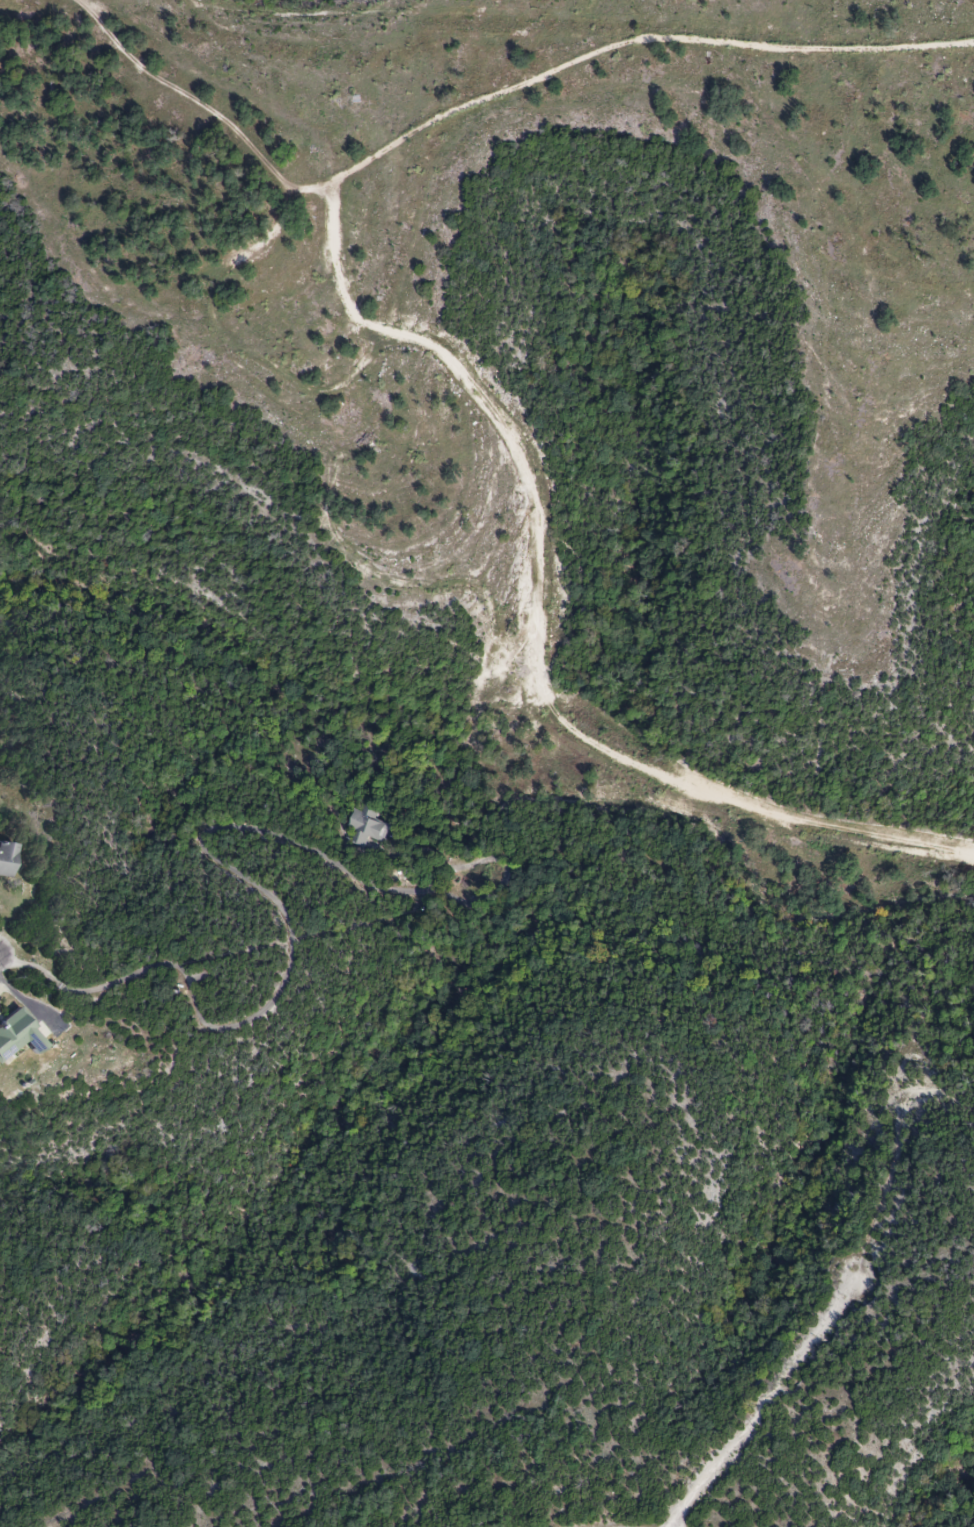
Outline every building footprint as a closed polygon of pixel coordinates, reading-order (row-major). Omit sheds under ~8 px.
[(351,811),(345,829),(353,831),(349,846),(362,850),(365,839),(381,844),(387,826),(371,821),(374,811),(361,808),(359,813),(351,811)] [(0,842),(0,875),(11,875),(10,842),(0,842)] [(24,1045),(31,1055),(45,1046),(19,1009),(0,1022),(0,1062),(24,1045)]
